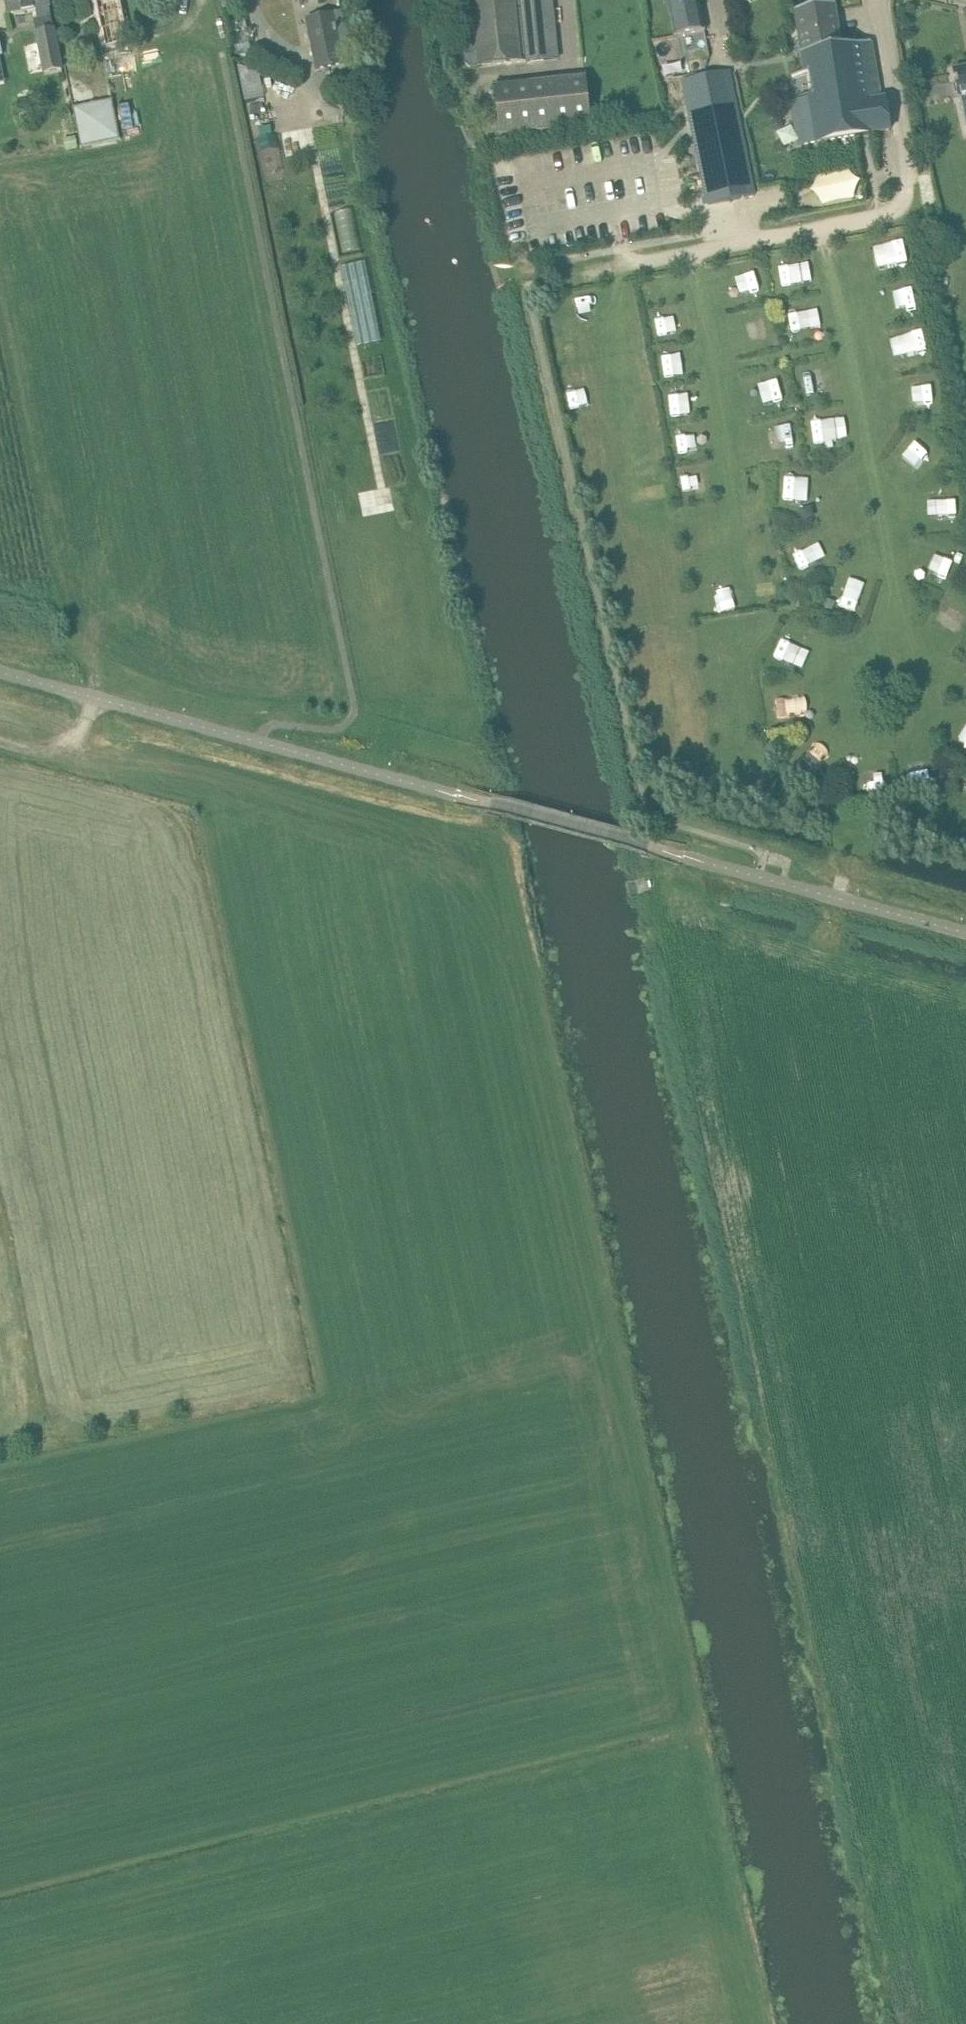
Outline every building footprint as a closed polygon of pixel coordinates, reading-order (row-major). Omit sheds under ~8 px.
[(44,72),(62,69),(48,0),(6,0),(8,14),(36,9),(38,18),(34,19),(44,72)] [(105,48),(129,43),(120,0),(99,0),(96,1),(105,48)] [(466,68),(558,59),(552,0),(459,0),(466,68)] [(674,37),(705,30),(700,4),(693,5),(692,0),(666,0),(674,37)] [(810,97),(791,101),(798,144),(832,138),(857,134),(890,128),(884,97),(881,97),(874,61),(871,41),(842,47),(834,5),(795,11),(798,31),(810,97)] [(333,11),(305,17),(315,67),(343,62),(333,11)] [(957,90),(958,97),(959,96),(965,129),(965,67),(953,70),(957,90)] [(682,79),(707,201),(753,191),(728,70),(682,79)] [(492,86),(498,134),(498,136),(591,126),(585,75),(492,86)] [(72,106),(80,147),(120,139),(112,98),(72,106)]
